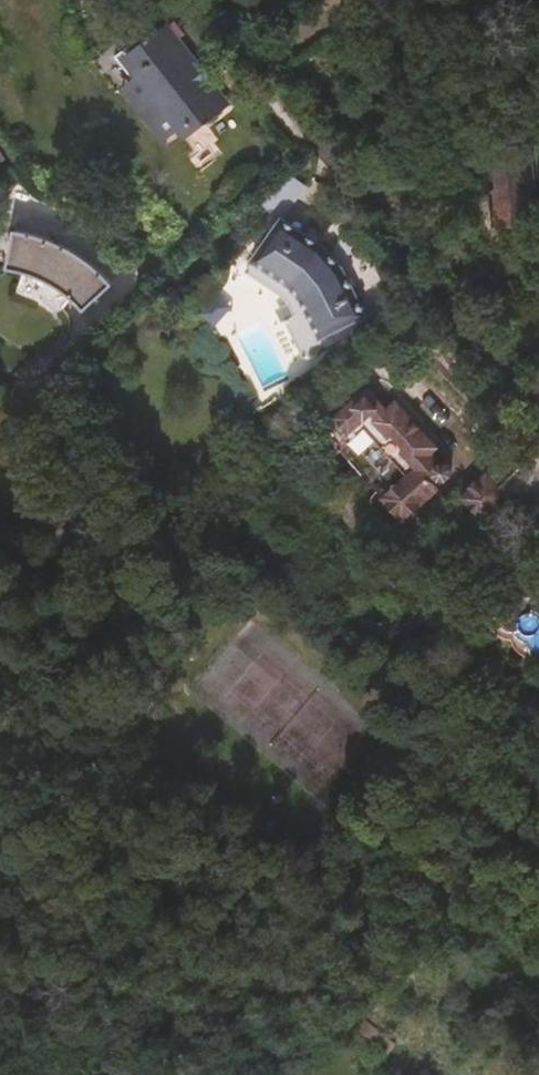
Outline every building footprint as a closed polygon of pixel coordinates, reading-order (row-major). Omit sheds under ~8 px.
[(190,66),(199,60),(166,12),(141,29),(155,48),(139,59),(128,67),(168,126),(178,120),(195,142),(211,132),(201,116),(221,102),(202,74),(197,76),(190,66)] [(155,48),(141,29),(139,25),(124,35),(139,59),(155,48)] [(206,55),(199,60),(190,66),(197,76),(202,74),(221,102),(225,99),(207,71),(213,66),(206,55)] [(159,131),(168,126),(128,67),(120,73),(159,131)] [(537,228),(526,147),(491,149),(502,230),(537,228)] [(13,175),(6,166),(0,171),(0,187),(13,175)] [(302,355),(368,317),(345,276),(330,258),(288,224),(258,264),(298,294),(309,315),(287,327),(302,355)] [(38,288),(62,297),(71,284),(85,294),(110,268),(90,251),(55,237),(32,232),(5,232),(5,268),(41,271),(38,288)] [(252,286),(239,294),(232,281),(221,288),(229,301),(215,309),(230,335),(267,313),(252,286)] [(414,420),(421,412),(404,395),(402,397),(395,392),(392,391),(387,391),(383,392),(378,388),(368,399),(364,395),(339,420),(360,440),(377,423),(424,468),(399,494),(422,516),(455,482),(449,477),(455,471),(456,472),(462,473),(466,471),(468,467),(468,462),(466,459),(462,457),(457,457),(446,446),(451,441),(434,424),(427,432),(414,420)] [(494,464),(470,489),(492,511),(505,497),(508,493),(509,489),(509,483),(508,479),(505,475),(494,464)] [(512,646),(521,652),(532,653),(538,649),(538,564),(537,563),(526,566),(524,580),(514,577),(505,584),(502,602),(502,621),(510,628),(508,637),(512,646)] [(343,1023),(385,1056),(395,1044),(353,1012),(343,1023)]
